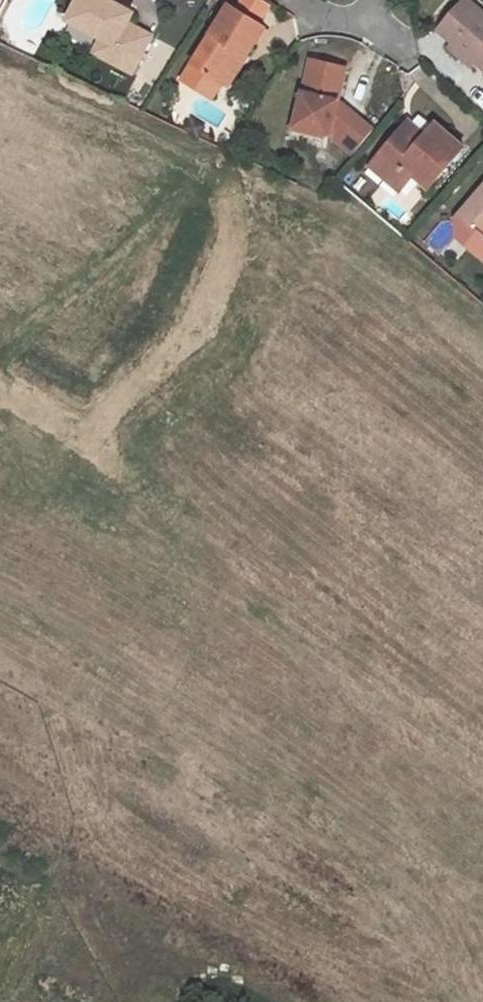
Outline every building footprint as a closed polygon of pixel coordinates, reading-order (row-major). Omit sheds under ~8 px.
[(151,35),(127,23),(132,12),(113,2),(108,0),(77,0),(67,20),(100,38),(98,42),(112,49),(107,59),(132,72),(151,35)] [(236,9),(257,22),(268,5),(260,0),(242,0),(236,9)] [(474,59),(482,67),(482,12),(469,0),(462,0),(439,27),(453,39),(452,40),(474,59)] [(247,56),(265,26),(257,22),(236,9),(228,4),(182,80),(212,98),(222,81),(240,52),(247,56)] [(469,65),(474,59),(452,40),(447,45),(469,65)] [(112,49),(98,42),(93,52),(107,59),(112,49)] [(247,56),(240,52),(222,81),(229,86),(247,56)] [(328,132),(351,155),(371,131),(336,99),(329,98),(337,65),(310,59),(295,125),(328,132)] [(344,66),(337,65),(329,98),(336,99),(344,66)] [(406,125),(371,165),(399,190),(413,175),(428,188),(463,148),(434,123),(422,138),(406,125)] [(459,215),(460,216),(482,236),(482,187),(459,215)] [(460,216),(455,222),(457,224),(457,235),(457,236),(482,259),(482,236),(460,216)]
